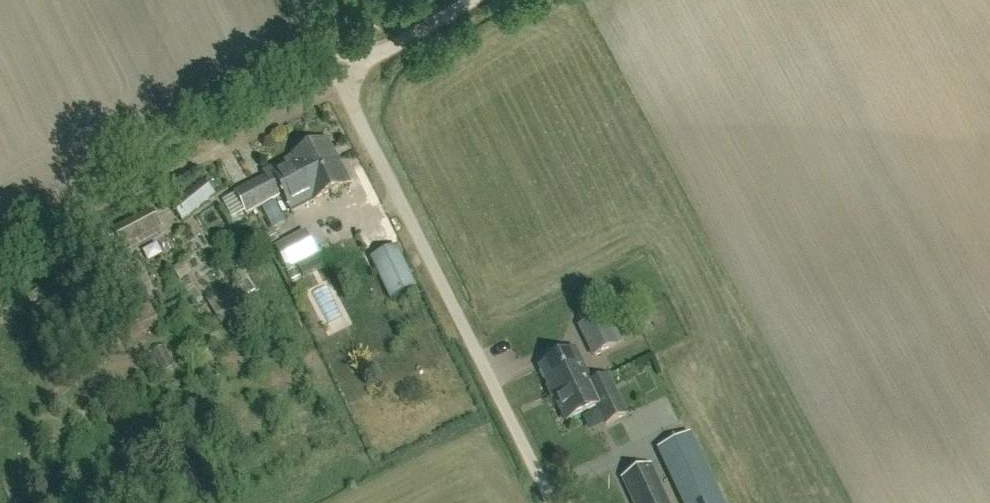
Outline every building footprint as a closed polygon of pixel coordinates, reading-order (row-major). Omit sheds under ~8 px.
[(270,170),(281,192),(303,181),(303,179),(330,165),(329,163),(336,160),(327,141),(270,170)] [(303,181),(281,192),(291,212),(348,183),(336,160),(329,163),(330,165),(303,179),(303,181)] [(247,215),(279,196),(269,176),(236,193),(247,215)] [(216,197),(203,179),(169,207),(182,222),(216,197)] [(122,250),(161,228),(151,210),(112,231),(112,232),(95,241),(123,292),(140,283),(122,250)] [(286,271),(317,255),(306,231),(274,247),(286,271)] [(389,300),(415,288),(396,247),(370,260),(389,300)] [(247,280),(209,302),(221,324),(242,311),(237,304),(255,293),(247,280)] [(594,356),(616,345),(602,317),(580,327),(594,356)] [(575,393),(591,384),(574,351),(540,368),(552,392),(570,383),(575,393)] [(552,392),(567,421),(597,406),(606,425),(626,415),(607,377),(591,385),(591,384),(575,393),(570,383),(552,392)] [(689,435),(658,449),(683,502),(721,502),(689,435)] [(632,498),(635,502),(666,502),(648,466),(623,478),(632,498)]
